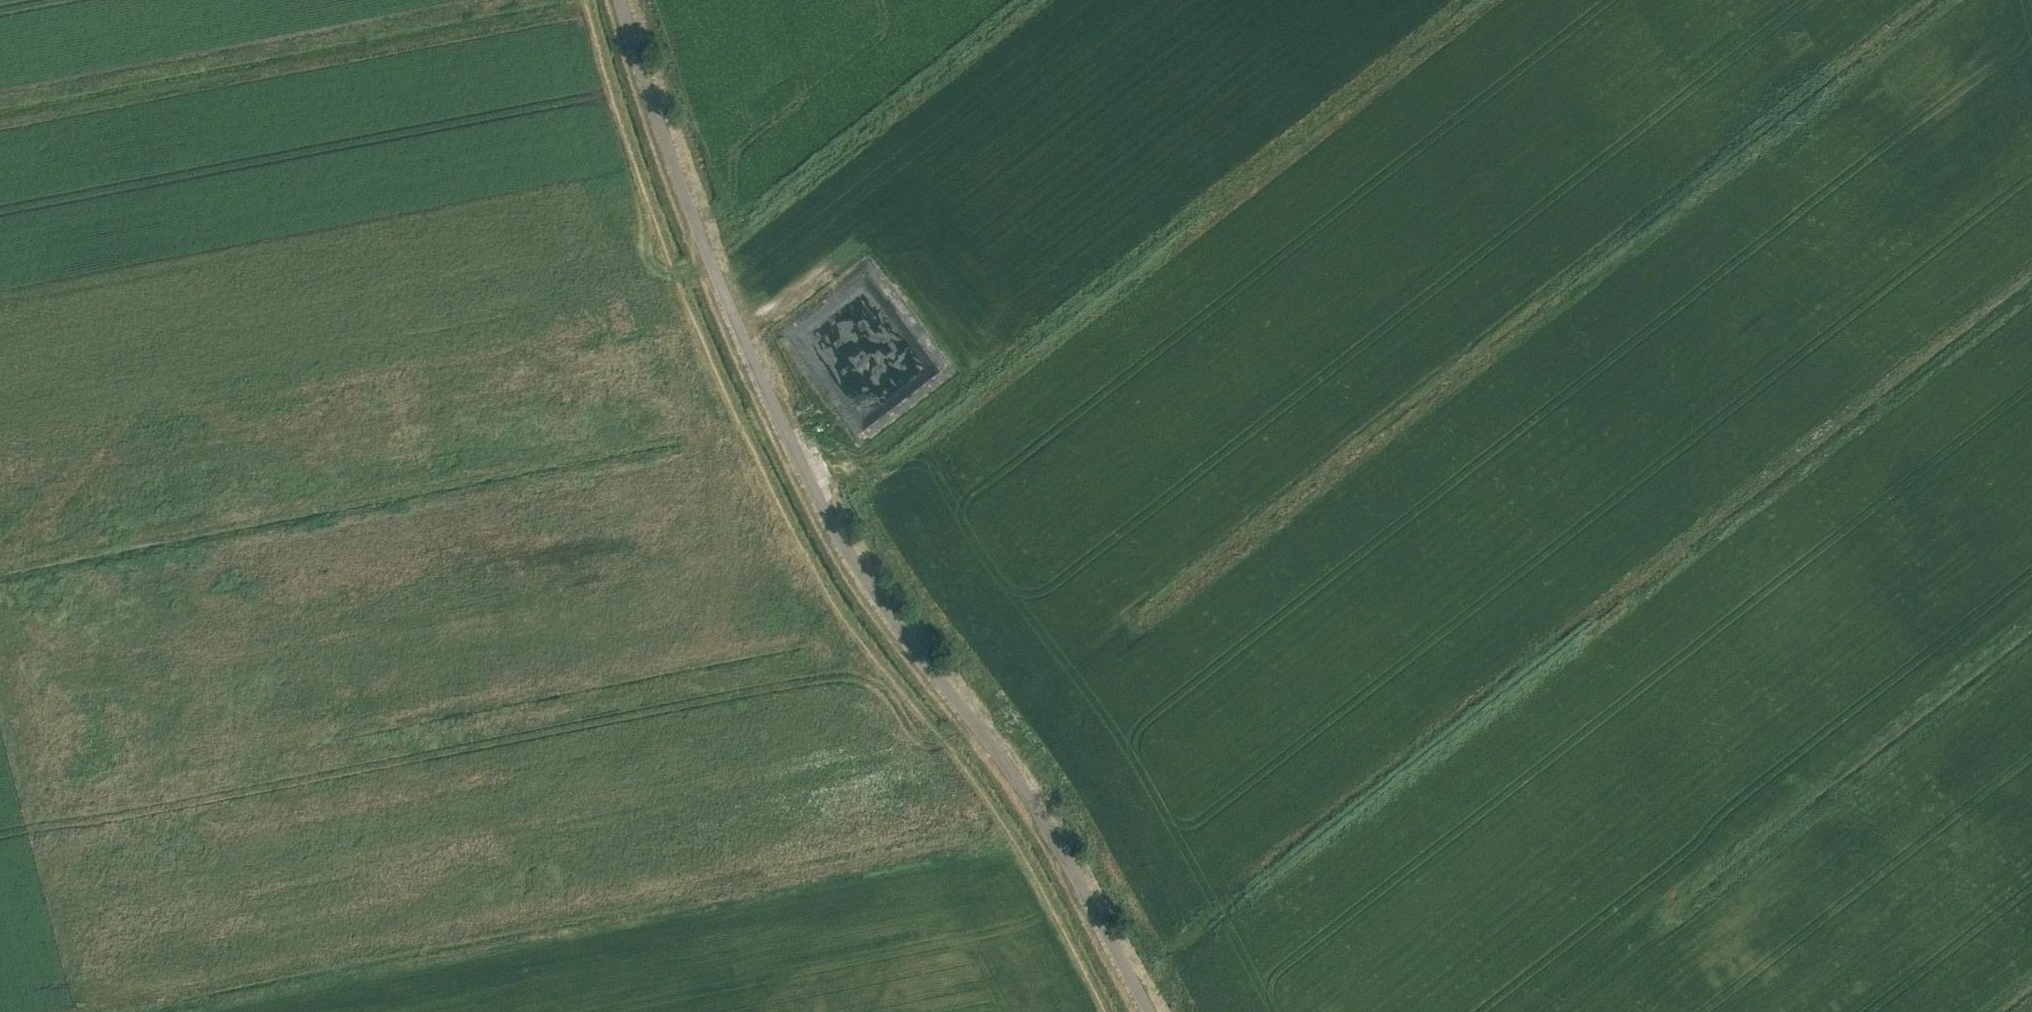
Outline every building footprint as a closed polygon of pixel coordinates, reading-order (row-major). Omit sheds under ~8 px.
[(870,273),(787,331),(849,420),(852,417),(863,432),(902,405),(889,386),(895,383),(867,343),(854,352),(843,336),(891,302),(870,273)]
